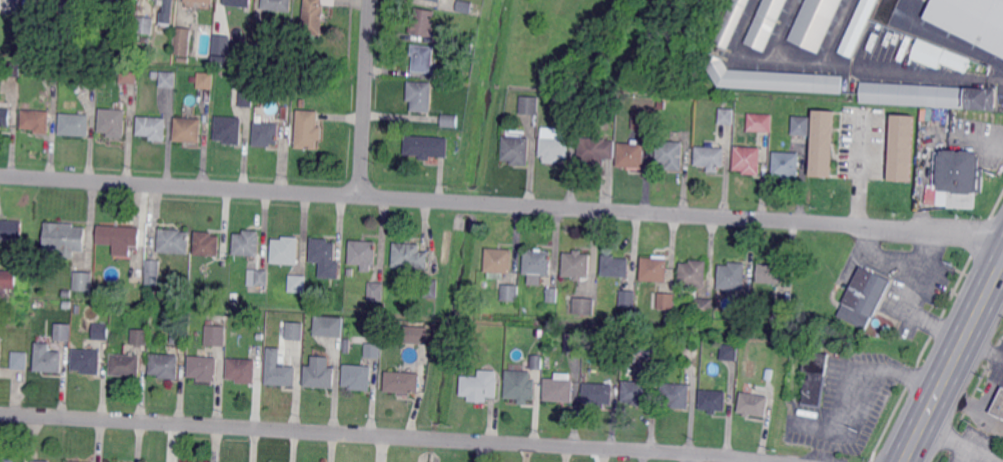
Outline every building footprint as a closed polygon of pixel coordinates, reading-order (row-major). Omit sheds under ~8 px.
[(76,17),(60,16),(61,0),(77,1),(76,17)] [(174,0),(162,0),(160,23),(171,24),(174,0)] [(264,9),(264,0),(293,0),(292,12),(264,9)] [(303,33),(306,0),(324,0),(323,4),(326,4),(323,35),(303,33)] [(458,10),(460,0),(465,0),(481,3),(479,14),(458,10)] [(714,43),(733,0),(749,0),(727,49),(714,43)] [(745,43),(764,0),(787,0),(763,52),(745,43)] [(788,40),(806,0),(842,0),(818,54),(788,40)] [(838,52),(861,0),(877,0),(851,57),(838,52)] [(926,18),(935,0),(1002,0),(1002,56),(926,18)] [(433,36),(410,33),(413,17),(416,18),(418,7),(437,11),(433,36)] [(152,35),(136,33),(137,17),(154,19),(152,35)] [(189,56),(173,54),(175,28),(191,29),(189,56)] [(474,47),(460,45),(461,34),(475,35),(474,47)] [(221,47),(214,47),(215,39),(222,39),(221,47)] [(965,73),(941,64),(938,69),(911,59),(919,39),(971,59),(965,73)] [(446,77),(437,76),(437,74),(413,72),(414,55),(412,55),(412,45),(435,47),(434,66),(447,67),(446,77)] [(841,95),(718,87),(705,64),(710,54),(722,59),(728,70),(842,77),(841,95)] [(16,62),(5,63),(5,74),(16,74),(16,62)] [(138,83),(121,83),(122,67),(139,68),(138,83)] [(177,88),(160,87),(161,71),(177,72),(177,88)] [(214,89),(199,88),(199,72),(215,73),(214,89)] [(432,112),(413,110),(414,101),(409,100),(410,81),(434,83),(432,112)] [(994,111),(859,103),(861,82),(995,90),(994,111)] [(254,91),(253,107),(240,106),(232,106),(232,90),(241,91),(241,90),(254,91)] [(539,115),(521,113),(522,96),(540,97),(539,115)] [(669,103),(667,103),(666,108),(659,108),(660,96),(669,97),(669,103)] [(1,130),(0,130),(0,108),(0,99),(7,99),(7,108),(12,108),(11,126),(2,126),(1,130)] [(603,109),(595,109),(595,99),(603,99),(603,109)] [(126,138),(109,137),(110,132),(100,131),(101,108),(128,110),(126,138)] [(734,125),(720,124),(720,108),(735,109),(734,125)] [(323,140),(319,140),(318,149),(297,148),(299,109),(320,110),(319,126),(324,127),(323,140)] [(50,134),(36,133),(36,129),(22,128),(23,110),(51,111),(50,134)] [(834,177),(812,176),(815,110),(837,111),(834,177)] [(90,136),(60,134),(62,113),(91,115),(90,136)] [(773,132),(748,131),(749,113),(774,114),(773,132)] [(458,127),(443,126),(443,114),(459,115),(458,127)] [(912,182),(889,180),(893,115),(916,116),(912,182)] [(167,141),(151,140),(152,135),(138,135),(139,116),(168,118),(167,141)] [(242,144),(226,144),(226,140),(216,140),(218,116),(244,118),(242,144)] [(811,136),(793,134),(794,116),(812,117),(811,136)] [(202,142),(176,141),(177,117),(203,119),(202,142)] [(279,143),(272,143),(272,146),(255,145),(256,122),(280,123),(279,143)] [(570,158),(556,157),(556,163),(545,162),(545,157),(541,157),(542,127),(567,128),(566,139),(571,139),(570,158)] [(449,157),(432,156),(432,159),(421,159),(422,155),(406,154),(407,135),(450,138),(449,157)] [(530,165),(513,165),(513,160),(504,160),(505,136),(531,138),(530,165)] [(683,142),(685,142),(683,170),(667,169),(667,165),(657,164),(659,140),(673,141),(673,136),(684,137),(683,142)] [(606,166),(589,165),(589,161),(579,161),(581,137),(607,139),(606,166)] [(640,144),(645,144),(644,170),(629,169),(630,167),(618,166),(619,143),(633,143),(633,139),(640,140),(640,144)] [(721,148),(726,148),(725,167),(721,166),(720,172),(709,171),(709,168),(699,168),(699,165),(696,165),(697,146),(716,147),(716,144),(722,145),(721,148)] [(761,174),(744,174),(745,170),(735,170),(736,146),(762,147),(761,174)] [(958,152),(962,153),(962,151),(974,152),(974,154),(977,154),(977,158),(980,158),(979,168),(983,169),(982,193),(975,193),(974,210),(948,209),(948,193),(940,192),(940,188),(938,188),(939,156),(941,156),(941,151),(946,152),(946,150),(958,151),(958,152)] [(800,177),(773,175),(775,152),(801,153),(800,177)] [(23,240),(0,238),(0,220),(24,221),(23,240)] [(86,251),(76,251),(75,257),(63,256),(63,250),(46,249),(47,222),(76,224),(76,227),(87,227),(86,251)] [(140,246),(98,243),(99,225),(142,227),(140,246)] [(190,254),(160,252),(161,229),(183,230),(183,231),(191,232),(190,254)] [(260,256),(234,254),(236,233),(245,234),(245,230),(261,231),(260,256)] [(220,256),(195,255),(197,231),(214,232),(214,235),(221,236),(220,256)] [(299,264),(273,263),(274,239),(284,239),(284,236),(300,237),(299,264)] [(340,278),(321,278),(322,262),(312,262),(313,238),(331,239),(331,242),(337,242),(336,261),(341,261),(340,278)] [(377,265),(372,265),(372,271),(363,271),(364,264),(351,264),(352,240),(378,242),(377,265)] [(429,268),(394,266),(396,243),(422,244),(421,251),(430,252),(429,268)] [(503,250),(513,250),(512,274),(504,273),(504,280),(489,279),(489,273),(485,273),(486,249),(498,250),(498,247),(503,248),(503,250)] [(551,275),(525,274),(527,250),(553,252),(551,275)] [(590,277),(564,276),(565,253),(591,254),(590,277)] [(630,277),(603,275),(604,255),(616,255),(616,258),(631,259),(630,277)] [(668,282),(642,280),(643,256),(654,257),(654,255),(669,256),(668,282)] [(706,287),(680,286),(682,262),(692,263),(692,259),(708,261),(706,287)] [(159,278),(155,278),(155,281),(149,281),(150,277),(145,277),(146,260),(160,261),(159,278)] [(787,284),(759,282),(760,263),(775,264),(775,260),(789,261),(787,284)] [(745,290),(719,288),(720,264),(730,265),(731,262),(747,263),(745,290)] [(867,331),(837,315),(862,266),(892,281),(867,331)] [(7,298),(0,298),(0,270),(16,271),(16,289),(7,289),(7,298)] [(269,286),(250,285),(250,270),(269,270),(269,286)] [(91,292),(73,291),(74,273),(92,274),(91,292)] [(307,292),(290,291),(291,275),(308,276),(307,292)] [(438,297),(426,296),(427,279),(439,280),(438,297)] [(384,300),(370,300),(370,282),(385,283),(384,300)] [(519,301),(502,300),(503,284),(520,285),(519,301)] [(558,302),(548,302),(549,287),(559,288),(558,302)] [(699,297),(682,296),(683,288),(699,289),(699,297)] [(636,306),(620,305),(621,290),(637,291),(636,306)] [(675,309),(659,308),(660,293),(676,294),(675,309)] [(594,316),(567,314),(567,298),(595,299),(594,316)] [(714,316),(696,315),(697,298),(715,299),(714,316)] [(752,314),(741,314),(741,298),(753,299),(752,314)] [(789,320),(773,319),(774,303),(790,304),(789,320)] [(119,315),(117,306),(122,305),(125,313),(119,315)] [(343,337),(314,336),(315,316),(344,317),(343,337)] [(302,339),(303,322),(286,321),(285,338),(302,339)] [(72,341),(56,340),(57,323),(73,324),(72,341)] [(110,339),(94,339),(95,323),(111,324),(110,339)] [(429,344),(403,342),(404,325),(430,327),(429,344)] [(225,347),(205,346),(206,326),(226,327),(225,347)] [(188,344),(173,343),(173,328),(189,328),(188,344)] [(149,345),(133,344),(133,329),(150,330),(149,345)] [(304,355),(292,355),(293,339),(305,339),(304,355)] [(63,372),(36,371),(37,342),(52,343),(51,351),(64,351),(63,372)] [(382,358),(366,357),(367,343),(383,344),(382,358)] [(645,353),(634,353),(635,343),(646,343),(645,353)] [(738,361),(721,359),(722,344),(740,345),(738,361)] [(296,386),(267,384),(269,347),(282,348),(282,355),(287,355),(287,365),(297,366),(296,386)] [(101,374),(83,373),(83,370),(73,370),(75,349),(103,350),(101,374)] [(824,408),(805,405),(810,372),(806,371),(809,351),(830,354),(827,375),(829,376),(824,408)] [(29,369),(13,368),(14,352),(30,352),(29,369)] [(141,376),(112,375),(113,354),(142,356),(141,376)] [(179,379),(161,378),(161,375),(151,374),(152,354),(180,355),(179,379)] [(543,369),(532,368),(533,355),(544,355),(543,369)] [(553,369),(545,368),(546,355),(554,356),(553,369)] [(218,381),(200,380),(200,377),(190,376),(191,356),(219,357),(218,381)] [(330,367),(337,367),(335,388),(306,386),(307,365),(312,366),(312,356),(330,357),(330,367)] [(621,365),(614,364),(615,357),(622,358),(621,365)] [(256,383),(238,382),(238,379),(228,379),(229,358),(258,359),(256,383)] [(372,390),(351,389),(351,386),(345,386),(346,364),(373,366),(372,390)] [(497,379),(499,379),(497,398),(488,398),(487,403),(468,401),(469,397),(460,396),(462,376),(479,377),(480,369),(498,371),(497,379)] [(765,379),(767,369),(773,370),(771,380),(765,379)] [(536,399),(529,399),(529,404),(520,404),(520,399),(506,398),(508,370),(533,371),(533,380),(537,380),(536,399)] [(420,393),(386,391),(387,371),(421,373),(420,393)] [(573,379),(575,379),(574,402),(545,400),(546,378),(557,379),(557,372),(573,373),(573,379)] [(652,406),(633,405),(634,402),(623,401),(624,381),(653,382),(652,406)] [(614,404),(606,404),(606,407),(598,407),(598,403),(584,403),(585,383),(615,384),(614,404)] [(690,408),(672,407),(672,404),(662,404),(663,383),(692,384),(690,408)] [(727,411),(718,410),(718,414),(711,413),(711,410),(700,409),(702,390),(728,391),(727,411)] [(993,412),(1002,391),(1002,417),(993,412)] [(766,417),(752,415),(751,417),(745,416),(745,414),(738,412),(742,392),(769,397),(766,417)]
